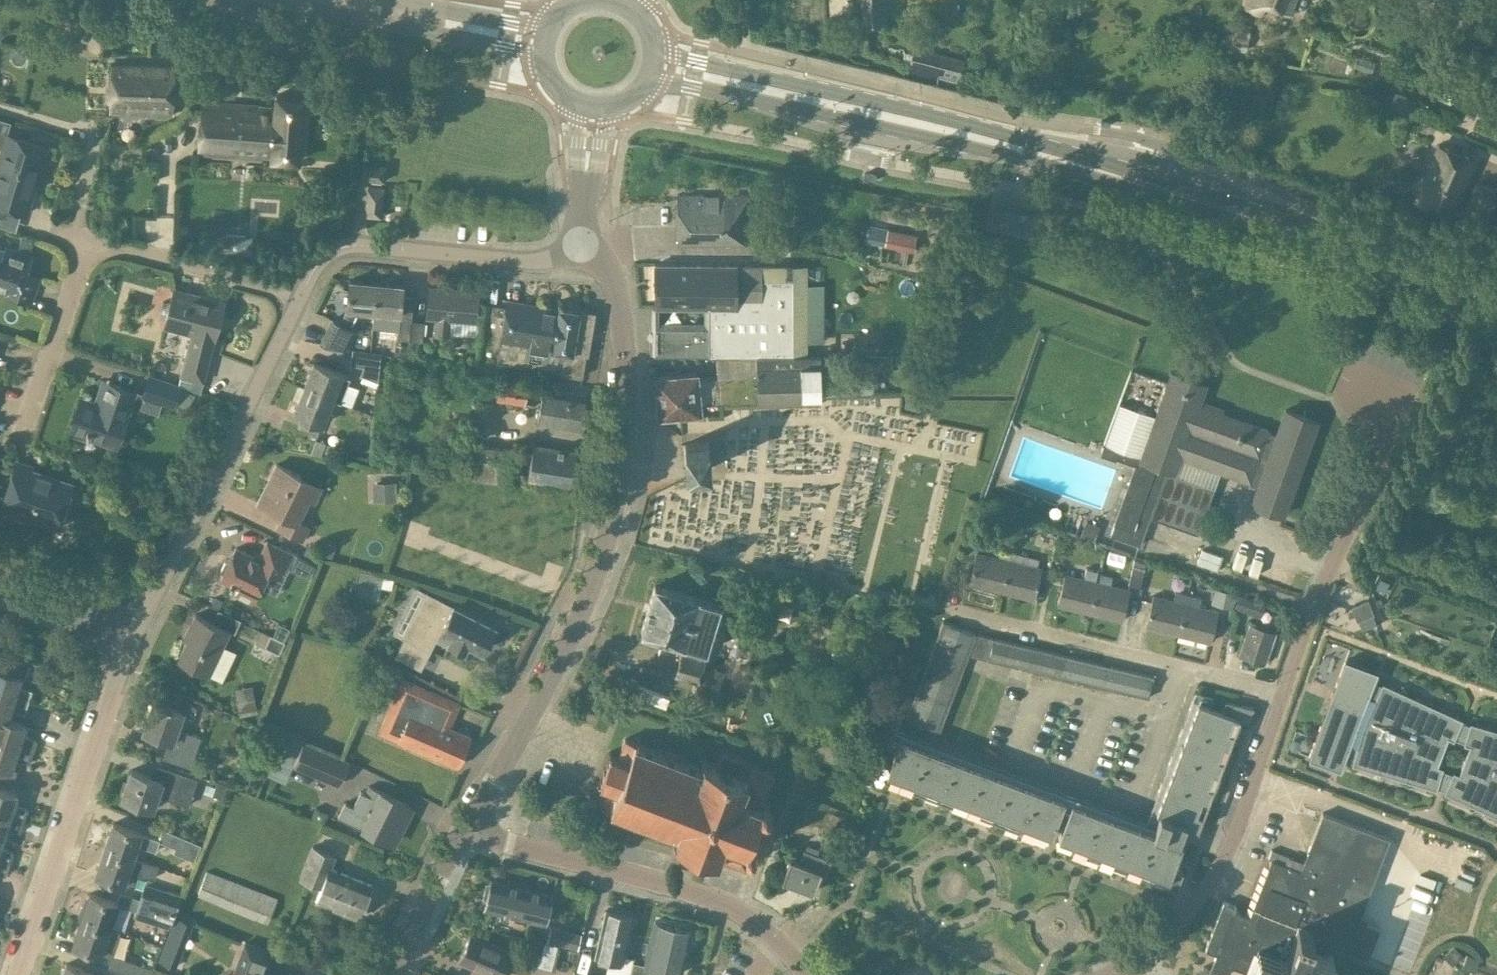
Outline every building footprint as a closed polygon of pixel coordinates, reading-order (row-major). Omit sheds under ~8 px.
[(864,27),(883,25),(882,0),(862,0),(864,27)] [(1245,10),(1262,16),(1265,5),(1290,14),(1295,0),(1248,0),(1245,10)] [(914,46),(909,65),(960,78),(964,60),(914,46)] [(111,112),(174,114),(175,66),(113,64),(111,112)] [(1389,107),(1405,113),(1411,96),(1395,90),(1389,107)] [(203,100),(199,152),(299,160),(304,96),(277,94),(276,106),(203,100)] [(27,213),(48,145),(8,133),(0,158),(0,205),(27,213)] [(1415,199),(1452,214),(1475,158),(1439,143),(1415,199)] [(384,166),(363,164),(361,178),(383,181),(384,166)] [(1478,182),(1463,219),(1485,228),(1496,199),(1496,190),(1478,182)] [(382,188),(368,187),(366,215),(380,216),(382,188)] [(750,194),(679,194),(679,243),(744,243),(744,242),(750,243),(750,194)] [(18,248),(26,251),(30,239),(22,236),(18,248)] [(0,284),(0,290),(31,301),(38,278),(21,272),(27,255),(0,246),(0,284)] [(716,354),(716,355),(793,354),(809,354),(809,266),(762,266),(762,265),(656,265),(656,306),(709,306),(709,327),(656,327),(655,354),(704,355),(716,354)] [(375,311),(378,282),(349,279),(347,309),(340,322),(333,319),(321,343),(346,347),(355,329),(351,327),(359,310),(375,311)] [(378,282),(375,311),(373,329),(397,331),(397,339),(409,341),(411,321),(400,320),(403,284),(378,282)] [(426,317),(436,318),(435,335),(449,337),(451,319),(476,321),(479,292),(429,287),(426,317)] [(166,321),(193,328),(181,375),(204,381),(214,339),(215,339),(225,301),(174,288),(166,321)] [(594,313),(560,307),(560,308),(508,299),(507,305),(486,302),(478,366),(497,370),(499,361),(583,376),(587,354),(594,313)] [(411,321),(409,341),(420,342),(422,322),(411,321)] [(353,364),(366,367),(364,378),(378,381),(380,353),(356,349),(353,364)] [(821,354),(809,354),(793,354),(716,355),(718,375),(698,377),(697,372),(656,376),(660,414),(701,410),(700,403),(758,399),(758,400),(768,400),(821,397),(821,396),(875,393),(874,377),(821,380),(821,354)] [(333,399),(343,374),(314,362),(304,388),(333,399)] [(1149,484),(1133,529),(1115,522),(1111,534),(1141,544),(1151,516),(1168,468),(1175,471),(1180,455),(1251,481),(1251,479),(1260,482),(1252,503),(1284,515),(1317,420),(1286,409),(1276,435),(1268,432),(1269,430),(1222,413),(1223,410),(1199,401),(1206,383),(1172,371),(1156,418),(1141,458),(1141,459),(1156,464),(1153,473),(1149,484)] [(174,405),(175,403),(180,387),(150,376),(143,395),(174,405)] [(529,383),(500,378),(497,400),(526,404),(529,383)] [(117,446),(136,391),(105,381),(97,403),(81,398),(69,433),(86,439),(87,436),(117,446)] [(544,387),(538,420),(581,428),(587,395),(544,387)] [(333,399),(304,388),(294,413),(323,424),(333,399)] [(905,406),(919,409),(921,401),(907,397),(905,406)] [(1141,458),(1156,418),(1119,404),(1104,443),(1105,444),(1119,449),(1117,457),(1138,465),(1140,458),(1141,458)] [(480,424),(499,426),(500,414),(481,412),(480,424)] [(325,443),(315,439),(310,453),(321,455),(325,443)] [(709,441),(684,442),(686,469),(710,467),(709,441)] [(529,479),(572,486),(577,449),(535,442),(529,479)] [(1105,444),(1104,443),(1100,453),(1116,459),(1117,457),(1119,449),(1105,444)] [(56,478),(30,469),(32,466),(17,461),(0,511),(29,521),(30,516),(54,524),(60,507),(65,509),(72,489),(54,483),(56,478)] [(323,487),(277,464),(269,480),(273,483),(261,506),(282,516),(277,528),(302,540),(309,527),(294,520),(305,498),(315,503),(323,487)] [(1168,468),(1151,516),(1198,533),(1214,487),(1174,472),(1175,471),(1168,468)] [(390,478),(370,480),(372,499),(392,497),(390,478)] [(226,563),(222,571),(224,574),(222,578),(240,587),(236,594),(253,603),(258,592),(268,572),(284,580),(290,569),(311,579),(317,566),(268,542),(261,556),(257,554),(255,558),(246,553),(246,551),(244,552),(237,548),(230,562),(226,563)] [(323,555),(331,557),(335,546),(327,543),(323,555)] [(1203,548),(1199,556),(1197,562),(1218,569),(1223,555),(1203,548)] [(1002,590),(1012,552),(1001,549),(999,557),(977,552),(970,582),(987,586),(988,581),(1003,585),(1002,590)] [(1002,590),(1003,590),(1004,585),(1019,589),(1018,594),(1035,598),(1042,568),(1037,566),(1039,558),(1012,552),(1002,590)] [(1129,584),(1141,586),(1145,567),(1133,564),(1129,584)] [(1098,581),(1065,573),(1058,604),(1074,608),(1076,603),(1091,606),(1090,611),(1091,611),(1098,581)] [(1091,611),(1091,612),(1092,607),(1107,610),(1106,615),(1123,619),(1130,589),(1109,584),(1111,576),(1100,573),(1098,581),(1091,611)] [(655,584),(642,632),(684,644),(675,674),(699,680),(695,691),(718,698),(726,671),(704,665),(721,604),(699,598),(699,597),(655,584)] [(1212,598),(1232,605),(1237,593),(1216,586),(1212,598)] [(1178,633),(1179,633),(1188,595),(1175,591),(1173,599),(1154,595),(1146,625),(1163,629),(1165,624),(1180,628),(1178,633)] [(425,610),(411,636),(429,645),(434,634),(466,650),(470,643),(484,651),(490,639),(494,637),(496,632),(495,629),(497,625),(454,603),(453,605),(429,592),(421,607),(425,610)] [(1242,593),(1237,604),(1258,615),(1264,604),(1242,593)] [(1179,633),(1180,628),(1195,632),(1194,637),(1211,641),(1219,610),(1197,605),(1199,597),(1188,595),(1179,633)] [(1368,598),(1351,606),(1357,621),(1374,614),(1368,598)] [(188,641),(178,660),(208,675),(229,631),(196,614),(184,639),(188,641)] [(979,633),(959,626),(944,620),(906,719),(907,719),(908,718),(939,730),(939,731),(940,731),(970,652),(979,633)] [(1251,623),(1240,655),(1265,663),(1275,631),(1251,623)] [(979,633),(970,652),(988,657),(988,658),(1061,676),(1067,654),(979,633)] [(270,635),(264,646),(277,653),(283,642),(270,635)] [(29,702),(33,690),(23,687),(22,689),(18,688),(22,675),(19,674),(24,659),(0,651),(0,692),(29,702)] [(1067,654),(1061,676),(1150,697),(1152,689),(1153,684),(1153,683),(1155,676),(1067,654)] [(1470,721),(1470,724),(1462,721),(1463,719),(1383,682),(1382,684),(1374,681),(1378,670),(1342,667),(1330,700),(1334,701),(1329,717),(1324,715),(1308,757),(1340,769),(1344,759),(1352,762),(1352,764),(1436,789),(1437,787),(1445,790),(1444,792),(1496,816),(1496,729),(1470,721)] [(404,677),(381,731),(458,765),(471,735),(450,726),(461,702),(404,677)] [(0,692),(0,716),(8,719),(8,718),(12,706),(16,708),(15,710),(25,714),(29,702),(0,692)] [(1155,825),(1153,830),(1072,799),(1058,835),(1060,836),(1074,841),(1073,846),(1072,845),(1071,847),(1086,852),(1088,846),(1102,851),(1100,856),(1099,856),(1099,857),(1113,862),(1115,856),(1129,862),(1128,866),(1127,866),(1126,867),(1177,886),(1183,869),(1182,868),(1182,869),(1173,866),(1183,841),(1180,840),(1186,823),(1197,827),(1197,828),(1198,828),(1204,814),(1202,814),(1202,815),(1197,813),(1203,799),(1209,801),(1214,787),(1213,786),(1212,787),(1208,786),(1213,772),(1219,774),(1224,759),(1223,759),(1223,760),(1218,758),(1223,744),(1229,746),(1234,732),(1233,732),(1233,733),(1228,731),(1233,717),(1249,723),(1254,707),(1226,700),(1222,710),(1193,699),(1189,710),(1194,712),(1188,729),(1182,727),(1178,737),(1184,739),(1178,756),(1172,754),(1168,765),(1174,767),(1167,783),(1162,781),(1158,792),(1163,794),(1157,812),(1160,813),(1155,825)] [(154,701),(143,731),(170,741),(165,755),(189,763),(199,735),(177,727),(183,711),(154,701)] [(8,719),(0,716),(0,740),(32,751),(36,740),(23,735),(27,725),(8,718),(8,719)] [(1052,833),(1065,797),(900,735),(890,760),(882,756),(883,756),(881,755),(875,773),(925,792),(926,791),(925,790),(927,786),(941,791),(938,797),(953,802),(953,801),(952,801),(954,796),(968,801),(966,807),(980,812),(981,811),(980,811),(981,806),(995,811),(993,817),(1007,823),(1008,822),(1007,821),(1009,816),(1023,822),(1020,828),(1035,833),(1035,832),(1034,831),(1036,827),(1050,832),(1052,833)] [(610,753),(599,782),(607,785),(601,803),(640,818),(639,822),(651,826),(652,823),(676,832),(674,839),(688,844),(688,848),(688,850),(688,852),(690,853),(692,855),(695,856),(696,856),(700,856),(701,855),(702,855),(703,853),(705,851),(719,856),(747,866),(752,851),(754,851),(757,844),(763,843),(771,836),(775,826),(773,816),(769,810),(770,810),(772,804),(769,801),(765,799),(764,800),(775,771),(724,751),(718,765),(704,759),(701,766),(635,741),(625,737),(618,756),(610,753)] [(0,765),(12,768),(16,758),(29,762),(32,751),(0,740),(0,765)] [(303,742),(293,766),(340,785),(350,761),(303,742)] [(121,798),(153,809),(158,794),(188,804),(198,778),(156,763),(152,776),(131,769),(121,798)] [(213,793),(222,796),(226,784),(217,781),(213,793)] [(24,820),(28,809),(15,805),(18,794),(0,788),(0,812),(24,820)] [(381,791),(363,828),(393,843),(411,806),(381,791)] [(0,812),(0,836),(4,837),(7,827),(20,831),(24,820),(0,812)] [(1334,955),(1324,951),(1328,941),(1369,957),(1380,927),(1359,919),(1391,837),(1323,812),(1300,874),(1292,871),(1293,866),(1272,858),(1250,916),(1235,910),(1236,905),(1223,900),(1205,948),(1217,953),(1211,968),(1229,974),(1232,965),(1249,972),(1248,974),(1327,974),(1334,955)] [(132,858),(137,843),(155,848),(159,838),(141,833),(141,832),(113,823),(105,849),(132,858)] [(203,844),(165,827),(161,839),(177,846),(175,851),(195,860),(203,844)] [(0,836),(0,860),(10,863),(13,852),(0,848),(4,837),(0,836)] [(301,877),(322,887),(317,900),(360,917),(373,884),(331,868),(336,855),(314,846),(301,877)] [(158,866),(132,858),(105,849),(96,874),(124,883),(134,887),(138,876),(154,877),(158,866)] [(790,858),(782,879),(814,891),(822,870),(827,872),(831,860),(805,850),(801,862),(790,858)] [(0,860),(0,873),(6,875),(10,863),(0,860)] [(208,870),(198,894),(269,923),(279,898),(234,879),(233,880),(208,870)] [(487,899),(485,907),(546,923),(553,895),(493,880),(491,888),(485,889),(483,895),(487,899)] [(140,898),(172,908),(176,897),(143,887),(140,898)] [(81,919),(120,932),(121,931),(110,927),(118,902),(90,893),(86,905),(84,904),(82,905),(79,914),(80,916),(82,917),(81,919)] [(140,898),(134,916),(169,927),(176,910),(140,898)] [(633,966),(634,959),(624,957),(634,915),(607,909),(597,955),(611,959),(607,974),(631,974),(633,966)] [(102,953),(112,956),(120,932),(81,919),(73,944),(101,953),(102,953)] [(656,921),(645,965),(682,973),(692,929),(656,921)] [(582,933),(568,929),(564,945),(578,949),(582,933)] [(496,974),(505,974),(514,953),(471,934),(460,959),(496,974)] [(266,949),(247,942),(236,971),(247,974),(298,974),(273,966),(278,954),(266,949)] [(180,956),(163,949),(159,960),(176,967),(180,956)] [(132,974),(150,974),(153,967),(120,957),(116,969),(132,974)] [(63,974),(102,974),(95,972),(67,963),(63,974)] [(631,974),(657,974),(658,972),(633,966),(631,974)]
